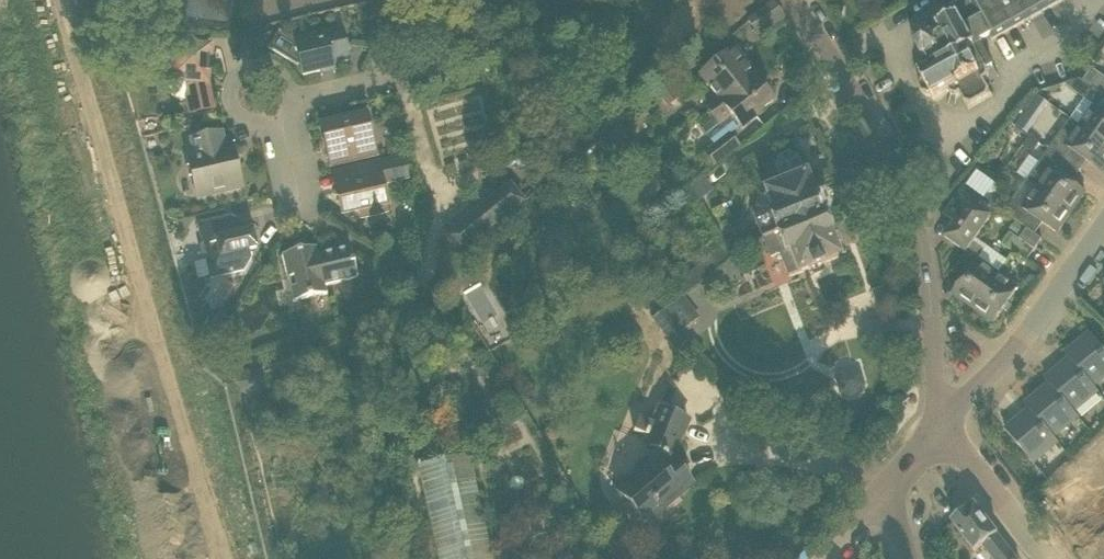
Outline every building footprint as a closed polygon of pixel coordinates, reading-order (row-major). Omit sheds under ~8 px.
[(230,0),(188,0),(186,18),(228,22),(230,0)] [(772,0),(771,1),(747,17),(758,34),(784,17),(772,0)] [(984,81),(991,77),(987,70),(993,66),(980,42),(991,36),(993,40),(1064,0),(979,0),(974,3),(972,0),(959,0),(949,6),(957,20),(940,30),(943,35),(918,49),(925,62),(921,64),(927,74),(922,77),(934,100),(950,91),(952,95),(956,96),(960,94),(968,108),(991,95),(984,81)] [(350,59),(343,28),(294,39),(280,31),(279,32),(281,33),(272,48),(270,47),(269,48),(297,66),(298,64),(301,64),(303,75),(335,68),(334,63),(350,59)] [(209,48),(174,46),(173,63),(167,63),(166,81),(167,87),(169,91),(173,96),(178,99),(183,100),(189,100),(191,112),(213,108),(208,83),(209,48)] [(700,75),(721,100),(722,102),(756,75),(744,60),(747,58),(737,46),(735,49),(734,48),(700,75)] [(1103,76),(1093,68),(1084,80),(1096,88),(1103,76)] [(720,127),(733,117),(741,127),(742,129),(757,118),(755,115),(773,101),(756,80),(758,78),(756,75),(722,102),(721,100),(708,112),(720,127)] [(1086,99),(1094,88),(1083,80),(1082,79),(1081,80),(1066,85),(1086,99)] [(668,107),(680,97),(673,88),(661,98),(668,107)] [(1081,125),(1103,141),(1103,95),(1094,88),(1086,99),(1095,105),(1081,125)] [(332,164),(376,154),(367,114),(322,125),(332,164)] [(1028,134),(1035,124),(1023,115),(1016,125),(1028,134)] [(1102,171),(1103,167),(1103,141),(1081,125),(1072,119),(1050,150),(1074,168),(1082,157),(1102,171)] [(222,132),(191,139),(196,160),(189,162),(198,199),(243,188),(234,151),(227,153),(222,132)] [(740,147),(730,135),(730,134),(714,145),(705,153),(715,166),(740,147)] [(1033,153),(1040,144),(1030,137),(1023,146),(1033,153)] [(1072,213),(1087,192),(1067,178),(1074,168),(1050,150),(1028,182),(1037,188),(1072,213)] [(792,261),(797,274),(838,257),(832,243),(829,234),(822,216),(821,214),(825,212),(820,200),(816,202),(815,200),(811,191),(805,176),(804,176),(797,158),(789,155),(779,158),(776,167),(783,185),(764,193),(772,214),(756,222),(763,240),(771,258),(779,255),(781,259),(792,261)] [(343,213),(359,210),(360,218),(388,212),(386,203),(387,203),(383,186),(410,181),(404,157),(334,174),(343,213)] [(445,235),(460,255),(526,202),(510,182),(445,235)] [(974,243),(1002,202),(1001,194),(988,195),(985,198),(977,194),(966,185),(945,216),(956,224),(946,238),(967,253),(974,243)] [(1058,233),(1072,213),(1037,188),(1022,208),(1014,202),(1006,213),(1028,228),(1030,230),(1038,219),(1058,233)] [(244,223),(233,216),(198,224),(211,278),(245,270),(252,259),(250,250),(257,248),(253,231),(246,233),(244,223)] [(1019,236),(1025,227),(1016,221),(1010,230),(1019,236)] [(1043,239),(1030,230),(1028,228),(1020,239),(1035,250),(1043,239)] [(1010,233),(1002,245),(1027,261),(1035,250),(1020,239),(1014,235),(1014,236),(1010,233)] [(954,294),(974,309),(999,273),(979,259),(985,250),(974,243),(967,253),(957,267),(967,275),(954,294)] [(316,247),(282,255),(293,302),(328,294),(326,286),(358,278),(351,247),(318,255),(316,247)] [(999,273),(974,309),(994,323),(1019,288),(999,273)] [(684,295),(666,308),(675,321),(682,331),(691,324),(682,312),(691,305),(684,295)] [(224,320),(223,314),(218,311),(212,313),(209,317),(211,323),(216,326),(221,324),(224,320)] [(690,341),(682,331),(675,321),(662,330),(677,351),(690,341)] [(1070,359),(1094,387),(1094,386),(1103,378),(1103,348),(1091,333),(1066,354),(1070,359)] [(1094,387),(1070,359),(1046,379),(1050,384),(1074,412),(1075,412),(1099,391),(1094,386),(1094,387)] [(1026,405),(1030,410),(1054,437),(1055,437),(1079,416),(1075,412),(1074,412),(1050,384),(1026,405)] [(660,512),(692,485),(672,462),(688,422),(658,410),(653,425),(639,420),(635,433),(650,439),(648,446),(660,451),(658,457),(618,491),(645,524),(647,523),(654,525),(661,519),(660,512)] [(1054,437),(1030,410),(1006,430),(1034,463),(1059,442),(1055,437),(1054,437)] [(812,431),(823,438),(830,427),(819,420),(812,431)] [(418,464),(439,558),(494,558),(470,452),(418,464)] [(976,505),(953,523),(976,551),(983,546),(993,558),(1019,558),(976,505)]
